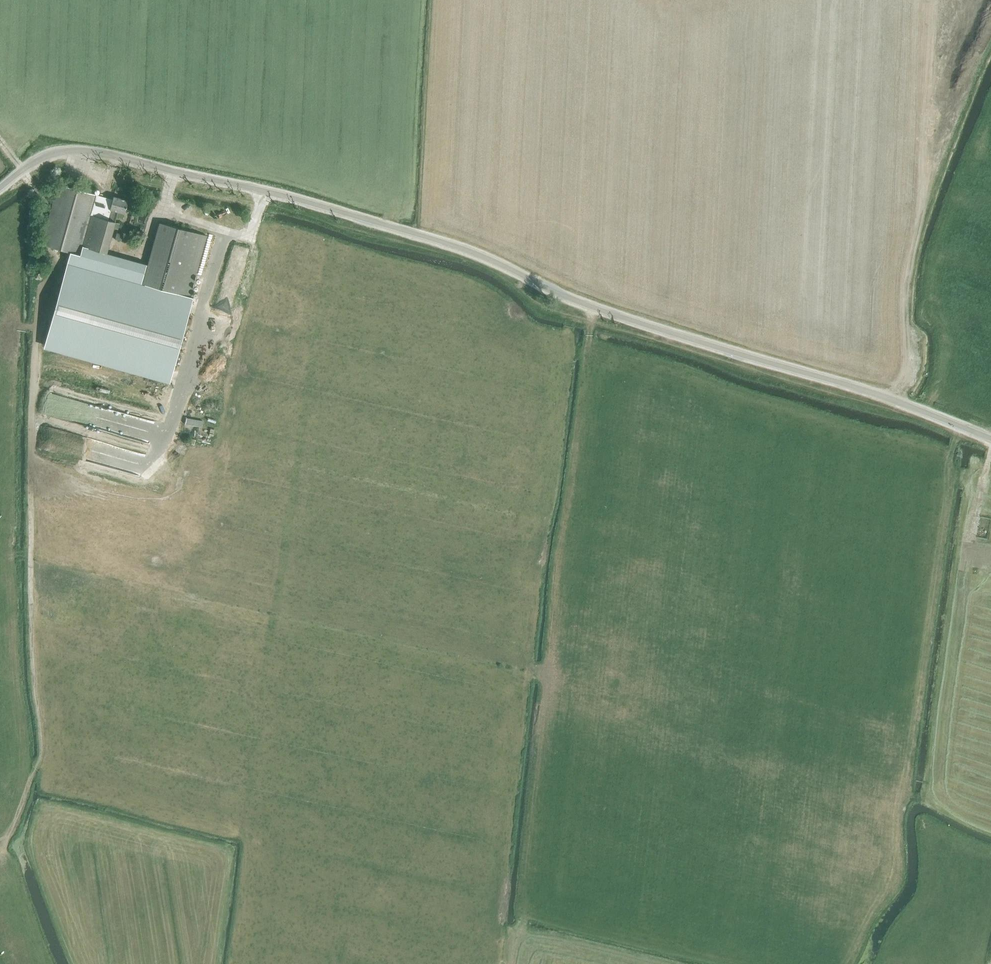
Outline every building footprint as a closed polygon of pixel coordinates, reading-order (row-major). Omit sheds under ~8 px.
[(96,195),(58,184),(41,244),(70,252),(80,255),(78,259),(103,265),(106,253),(118,212),(125,213),(127,207),(128,201),(113,197),(113,199),(96,195)] [(206,235),(159,223),(148,265),(142,284),(189,297),(206,235)] [(44,346),(170,380),(193,298),(189,297),(142,284),(148,265),(106,253),(103,265),(78,259),(80,255),(70,252),(44,346)]
